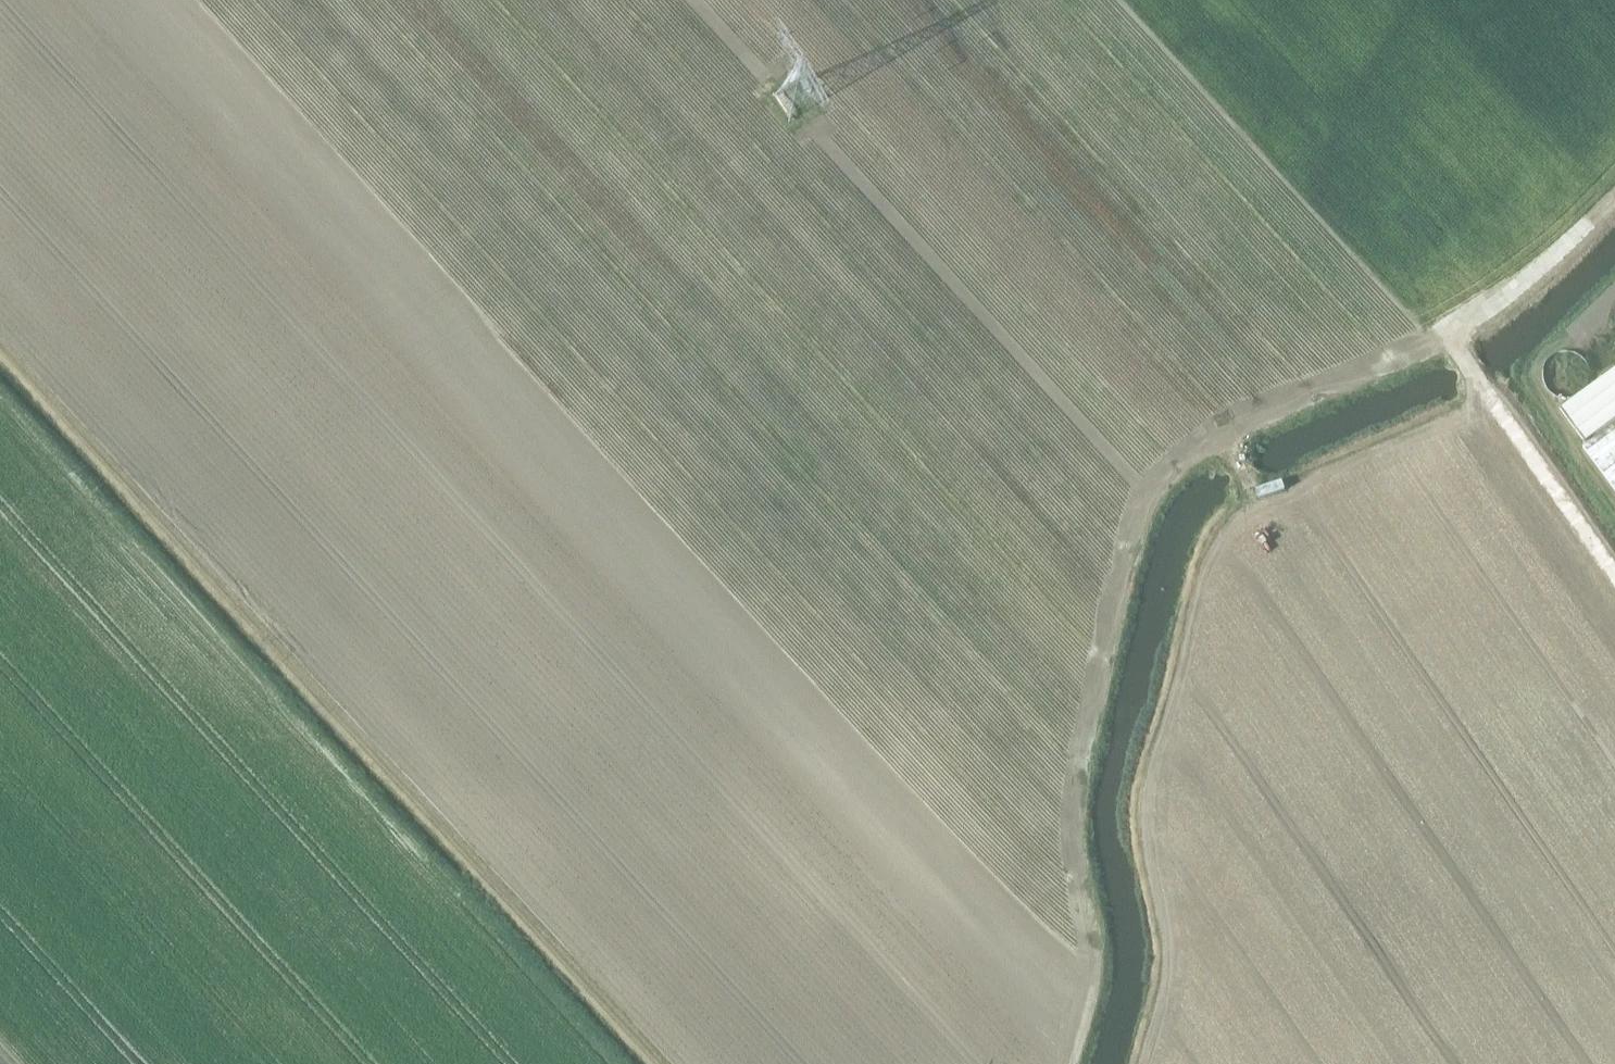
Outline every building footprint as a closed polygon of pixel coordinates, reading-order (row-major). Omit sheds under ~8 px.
[(1589,384),(1590,378),(1589,374),(1588,369),(1586,365),(1582,361),(1575,356),(1567,354),(1561,354),(1555,356),(1548,361),(1543,368),(1541,373),(1541,378),(1542,386),(1544,390),(1547,394),(1552,398),(1555,400),(1563,402),(1569,402),(1574,401),(1579,398),(1582,396),(1587,388),(1589,384)] [(1589,445),(1614,426),(1614,373),(1563,411),(1589,445)] [(1585,449),(1614,490),(1614,426),(1589,445),(1585,449)]
